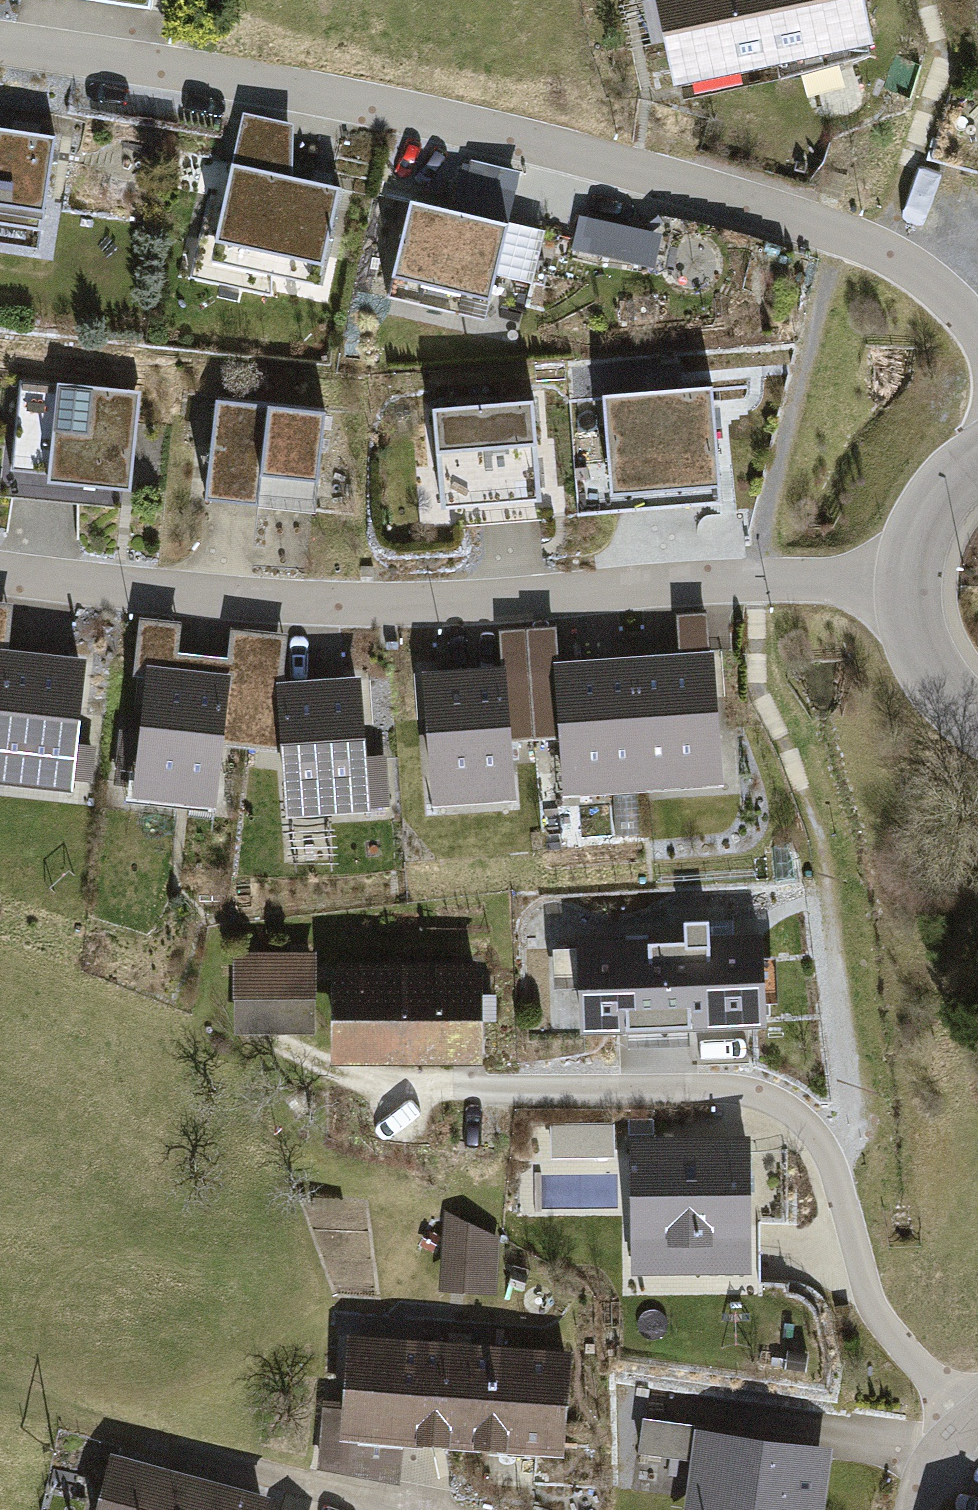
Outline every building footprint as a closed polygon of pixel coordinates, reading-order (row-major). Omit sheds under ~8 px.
[(669,88),(865,48),(855,0),(651,0),(669,88)] [(292,119),(242,109),(207,256),(318,283),(341,182),(291,173),(292,119)] [(955,130),(977,154),(977,111),(977,109),(955,130)] [(32,245),(49,132),(0,125),(0,241),(32,245)] [(467,152),(455,202),(512,216),(524,165),(467,152)] [(508,221),(412,197),(388,294),(484,318),(508,221)] [(657,262),(665,227),(583,208),(575,242),(657,262)] [(514,216),(497,268),(532,280),(550,227),(514,216)] [(141,389),(19,376),(7,494),(129,507),(141,389)] [(715,385),(602,390),(607,506),(720,501),(715,385)] [(575,388),(579,487),(605,486),(601,387),(575,388)] [(539,395),(434,403),(444,527),(549,518),(539,395)] [(325,410),(216,397),(204,497),(313,511),(325,410)] [(1,648),(0,655),(0,777),(69,783),(81,656),(1,648)] [(704,649),(632,654),(642,787),(714,782),(704,649)] [(632,654),(557,660),(567,793),(642,787),(632,654)] [(230,670),(146,660),(129,797),(213,807),(230,670)] [(503,662),(424,668),(434,801),(513,796),(503,662)] [(358,677),(274,680),(279,809),(363,805),(358,677)] [(761,931),(575,939),(579,1028),(765,1020),(761,931)] [(489,951),(336,951),(335,1051),(489,1052),(489,951)] [(312,953),(230,952),(229,1028),(311,1029),(312,953)] [(614,1122),(549,1123),(550,1156),(614,1156),(614,1122)] [(748,1133),(630,1133),(629,1272),(748,1272),(748,1133)] [(500,1219),(444,1215),(438,1287),(494,1292),(500,1219)] [(560,1354),(342,1332),(332,1426),(314,1424),(311,1464),(391,1482),(395,1443),(550,1459),(560,1354)] [(694,1424),(680,1509),(821,1509),(831,1445),(694,1424)] [(83,1509),(249,1509),(252,1497),(99,1454),(83,1509)]
